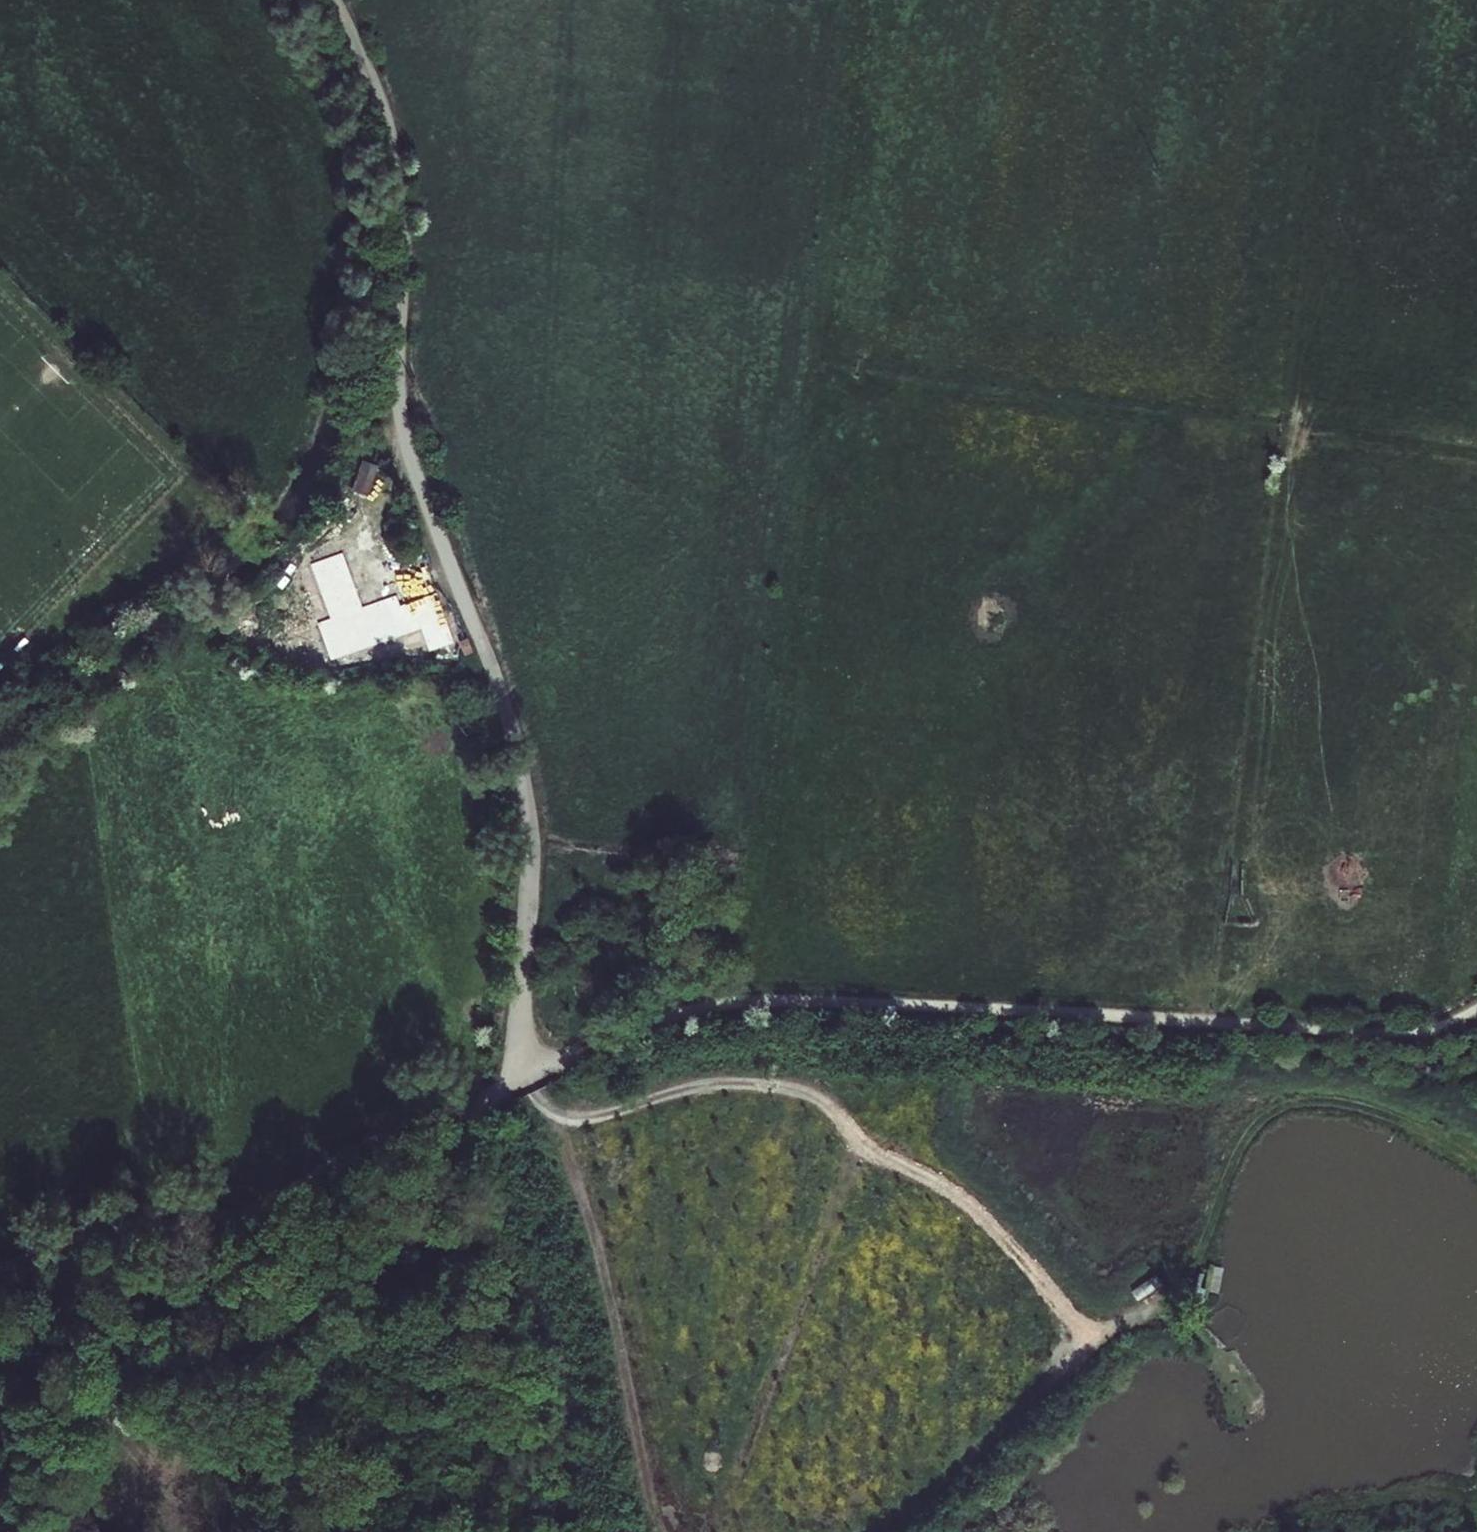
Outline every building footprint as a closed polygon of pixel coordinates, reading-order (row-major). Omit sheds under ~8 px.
[(353,489),(368,494),(378,467),(363,461),(353,489)] [(310,551),(315,565),(335,558),(330,544),(310,551)] [(347,579),(338,556),(335,558),(315,565),(336,624),(320,630),(331,661),(417,628),(423,644),(428,642),(431,650),(455,641),(439,596),(429,600),(366,624),(363,615),(360,615),(351,590),(347,579)] [(357,576),(347,579),(351,590),(361,586),(357,576)] [(429,600),(439,596),(436,586),(425,590),(429,600)]
